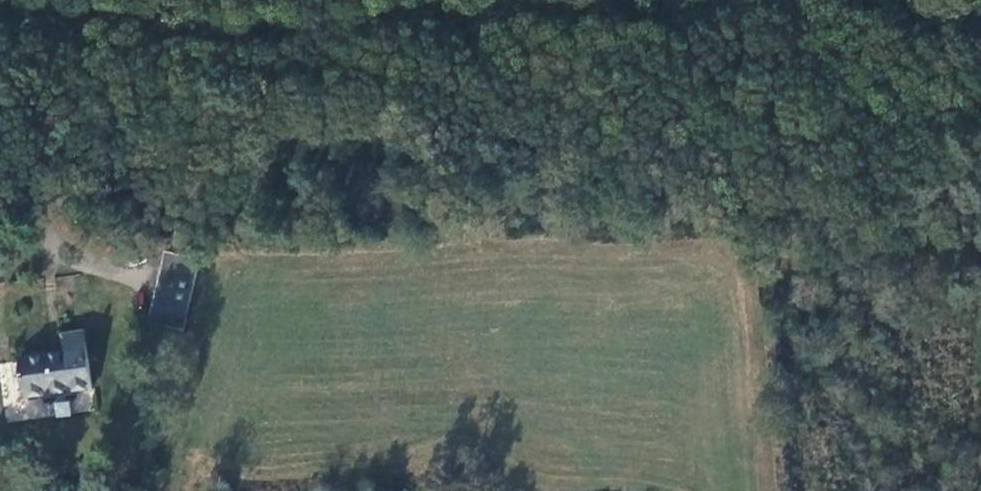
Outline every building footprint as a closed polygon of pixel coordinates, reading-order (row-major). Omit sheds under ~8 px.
[(165,259),(146,328),(179,336),(197,268),(165,259)] [(67,335),(69,354),(86,352),(84,333),(67,335)] [(20,360),(25,398),(91,390),(86,352),(69,354),(20,360)]
